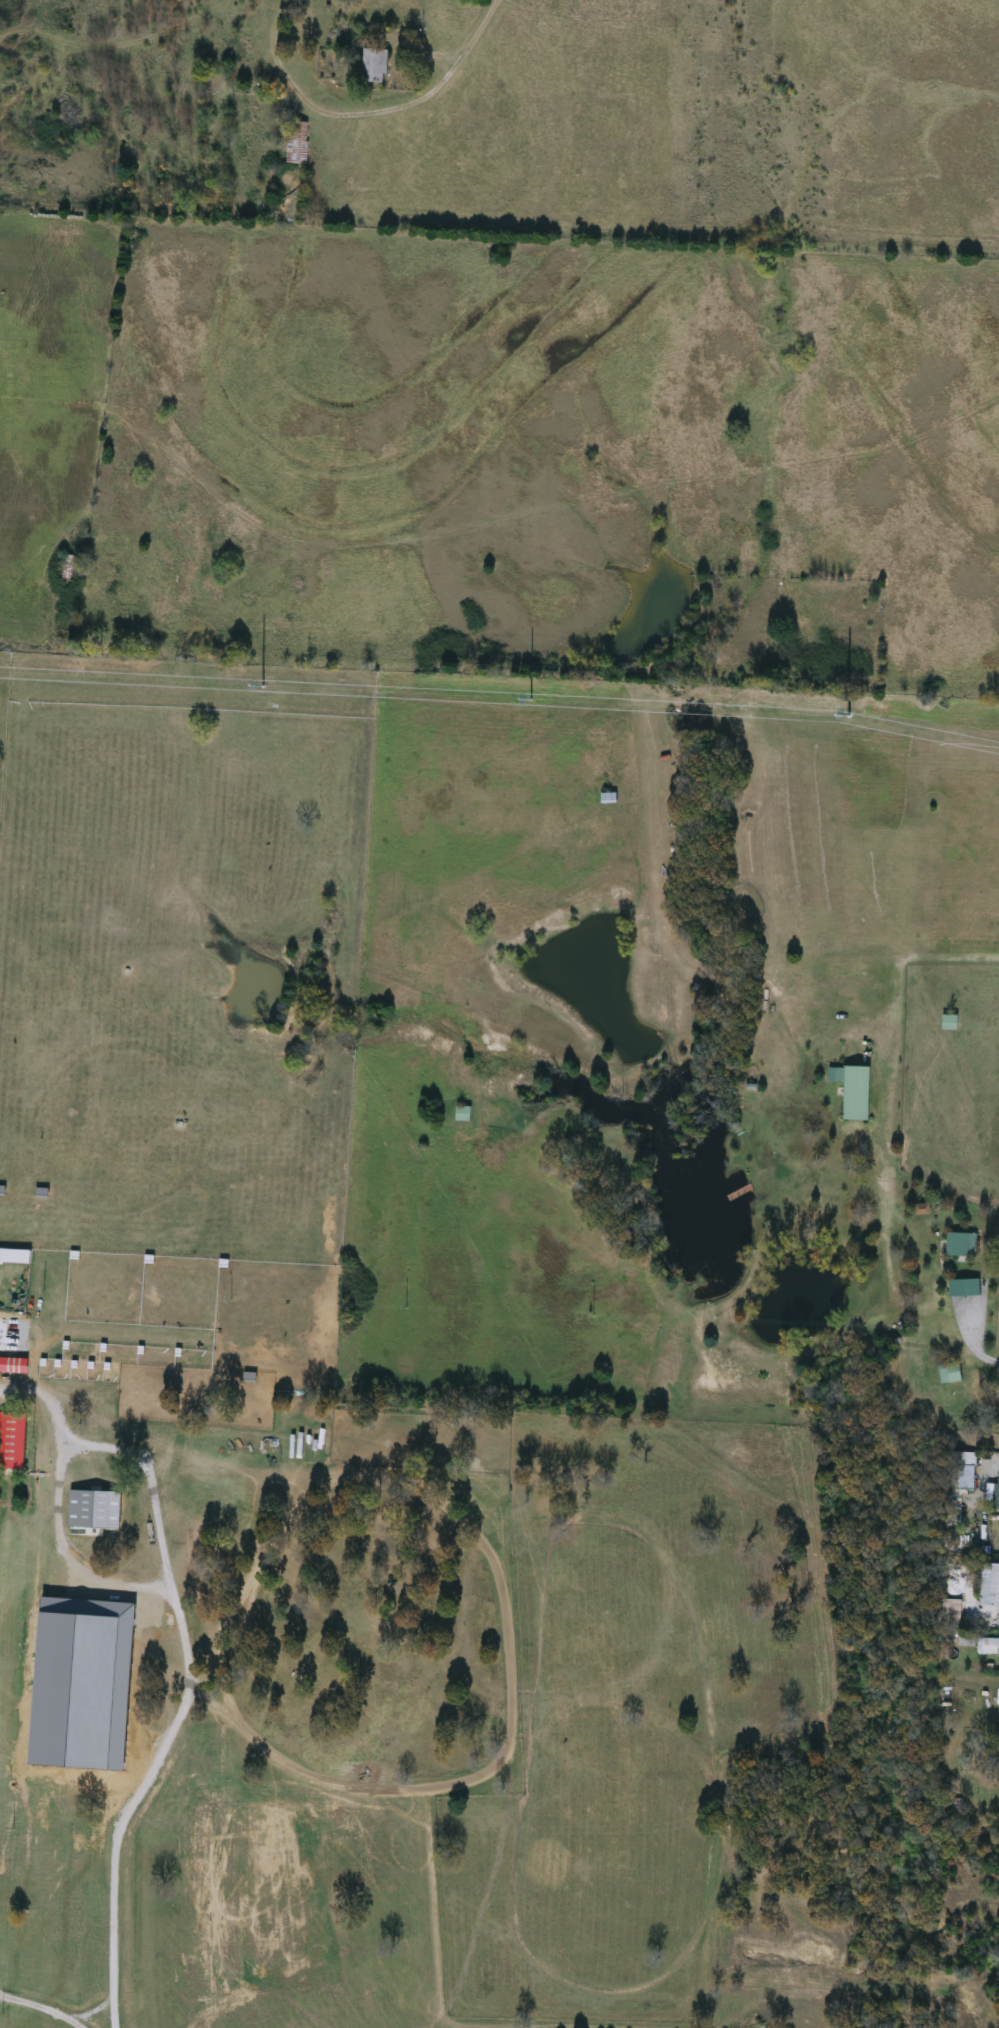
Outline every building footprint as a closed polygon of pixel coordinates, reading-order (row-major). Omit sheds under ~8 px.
[(387,83),(363,83),(363,50),(387,50),(387,83)] [(309,123),(309,165),(288,165),(288,123),(309,123)] [(73,581),(62,581),(63,557),(74,557),(73,581)] [(603,796),(616,795),(616,803),(603,804),(603,796)] [(959,1016),(959,1032),(943,1032),(943,1016),(959,1016)] [(870,1122),(846,1122),(846,1083),(838,1083),(838,1069),(871,1069),(870,1122)] [(457,1123),(457,1108),(472,1108),(472,1123),(457,1123)] [(977,1259),(947,1258),(948,1235),(978,1235),(977,1259)] [(28,1375),(0,1374),(0,1360),(28,1360),(28,1375)] [(24,1472),(0,1471),(0,1415),(26,1416),(24,1472)] [(976,1454),(976,1491),(951,1490),(952,1454),(976,1454)] [(983,1640),(998,1640),(998,1648),(983,1648),(983,1640)]
